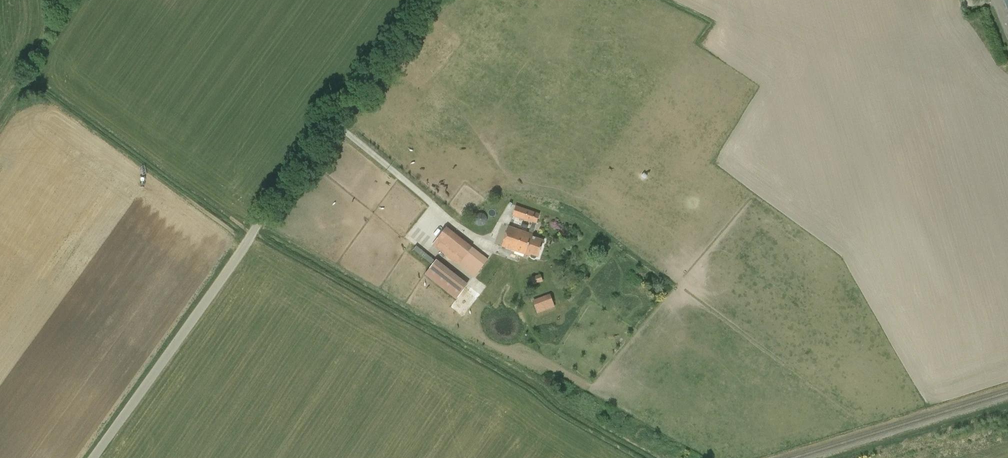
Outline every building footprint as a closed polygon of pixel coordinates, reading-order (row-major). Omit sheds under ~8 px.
[(532,223),(529,234),(509,226),(502,246),(531,256),(531,258),(534,259),(536,258),(536,257),(538,257),(544,240),(532,238),(533,235),(532,235),(540,214),(516,206),(512,216),(532,223)] [(473,247),(472,247),(447,227),(432,245),(474,278),(488,260),(473,247)] [(425,274),(457,299),(469,284),(437,258),(425,274)] [(533,284),(544,281),(542,274),(532,277),(533,284)] [(532,308),(552,301),(549,293),(534,298),(532,294),(527,295),(532,308)]
